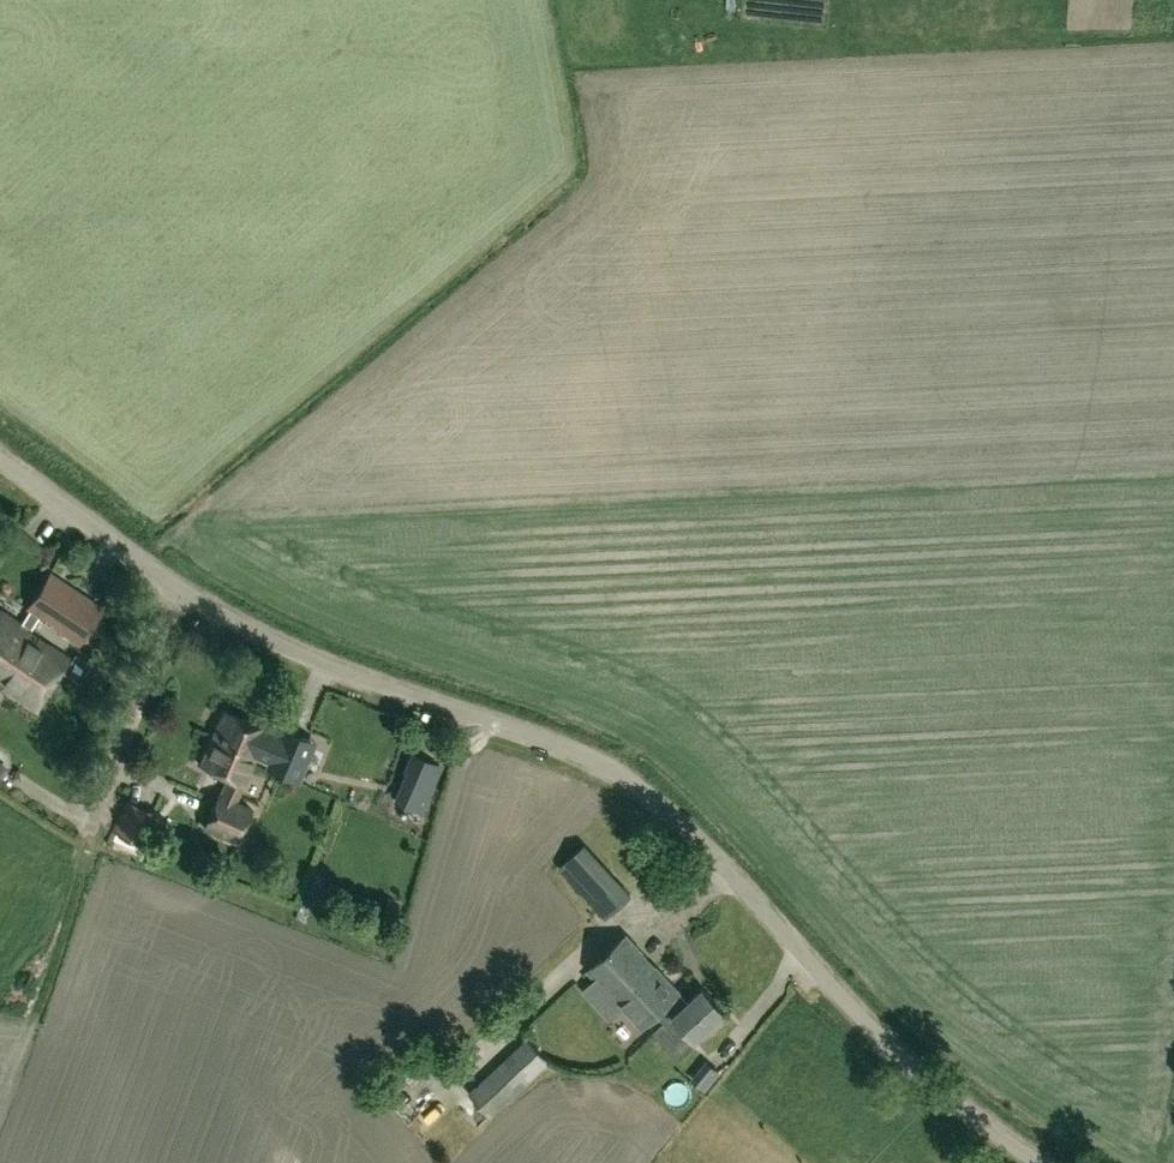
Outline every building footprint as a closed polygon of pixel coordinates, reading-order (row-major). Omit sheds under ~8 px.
[(52,682),(69,656),(30,630),(38,616),(79,643),(104,607),(52,572),(28,609),(30,611),(22,625),(0,611),(0,648),(52,682)] [(52,682),(0,648),(0,684),(36,708),(52,682)] [(269,728),(225,709),(214,733),(258,752),(257,754),(272,761),(300,773),(309,751),(281,739),(280,740),(266,734),(269,728)] [(236,802),(257,754),(258,752),(214,733),(201,764),(229,776),(206,829),(234,841),(249,808),(236,802)] [(440,766),(418,756),(411,772),(405,786),(427,795),(440,766)] [(141,842),(155,812),(126,800),(113,830),(141,842)] [(608,918),(632,895),(585,844),(560,867),(608,918)] [(661,1017),(684,996),(680,992),(681,991),(628,935),(590,970),(643,1027),(657,1013),(661,1017)] [(684,996),(661,1017),(669,1025),(678,1017),(697,1037),(726,1010),(705,988),(690,1002),(684,996)] [(492,1113),(549,1060),(529,1039),(472,1092),(492,1113)] [(722,1071),(708,1059),(692,1078),(706,1090),(722,1071)]
